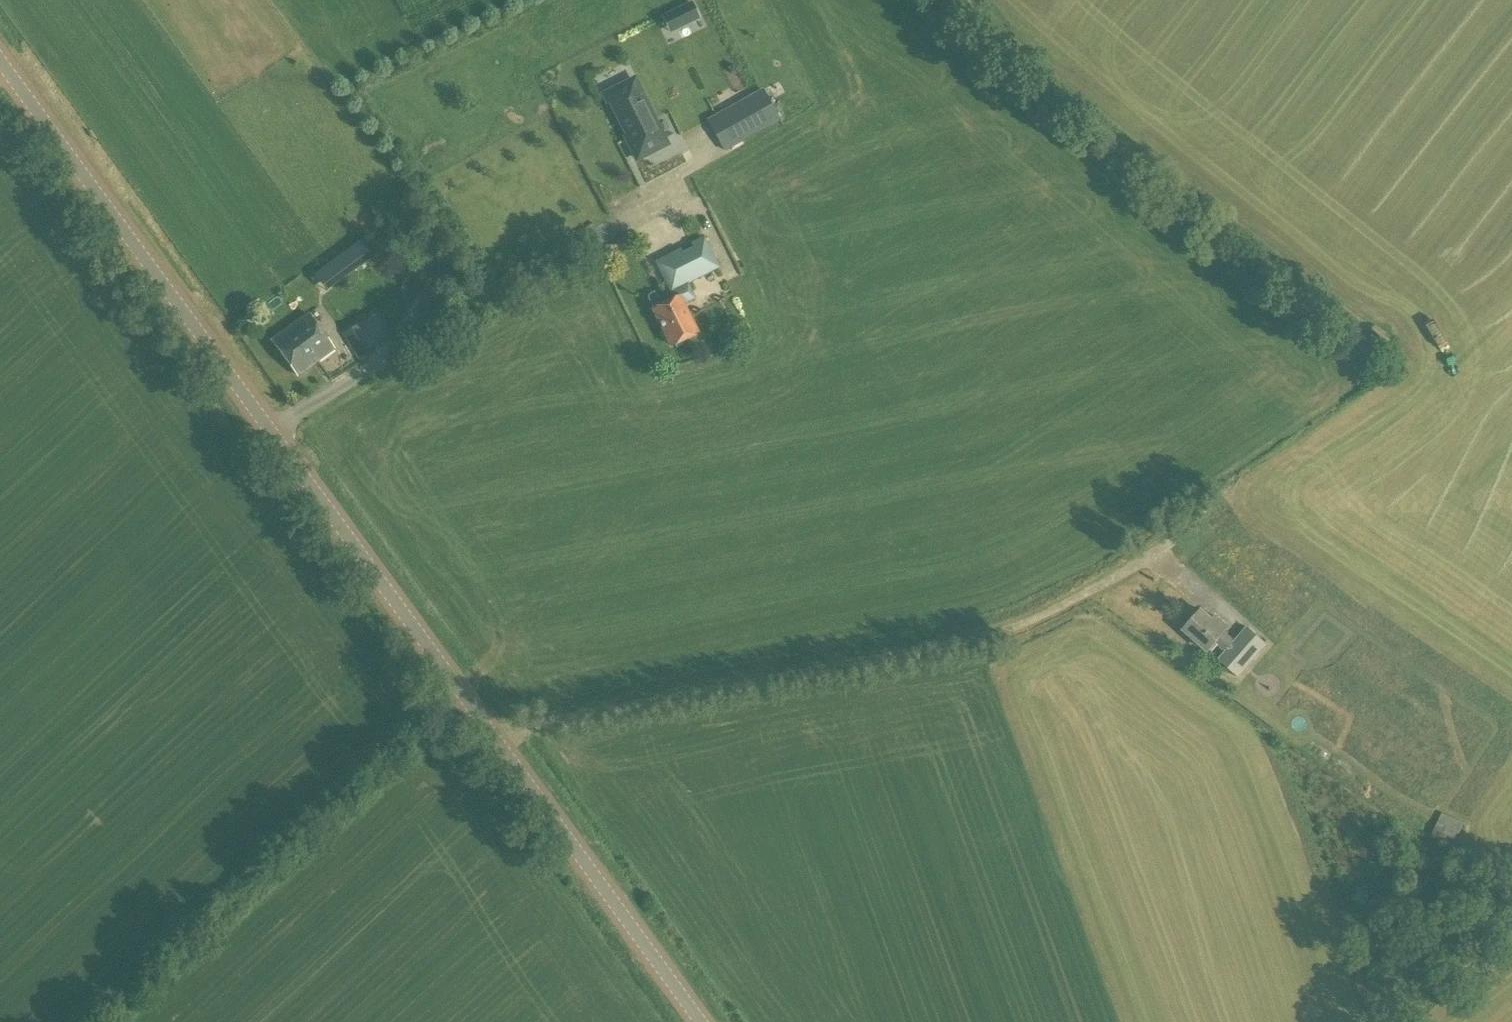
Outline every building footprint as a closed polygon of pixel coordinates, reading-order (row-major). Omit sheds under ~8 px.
[(690,0),(689,0),(679,5),(688,22),(698,17),(690,0)] [(669,145),(634,76),(601,93),(606,104),(608,103),(624,135),(622,136),(635,162),(669,145)] [(769,100),(762,88),(723,110),(741,141),(779,119),(774,111),(786,104),(780,94),(769,100)] [(680,249),(654,262),(673,300),(653,310),(670,346),(696,334),(683,305),(695,298),(688,284),(720,268),(704,237),(690,244),(692,248),(682,253),(680,249)] [(322,293),(364,262),(352,245),(309,276),(322,293)] [(376,330),(384,325),(376,313),(357,326),(357,325),(342,334),(359,362),(375,352),(369,342),(379,335),(376,330)] [(297,376),(333,349),(307,314),(271,341),(297,376)] [(1212,620),(1202,611),(1185,631),(1209,652),(1215,644),(1223,652),(1217,660),(1238,678),(1267,644),(1246,627),(1234,640),(1225,632),(1229,628),(1216,616),(1212,620)] [(1458,834),(1463,822),(1441,812),(1431,836),(1451,845),(1457,833),(1458,834)]
